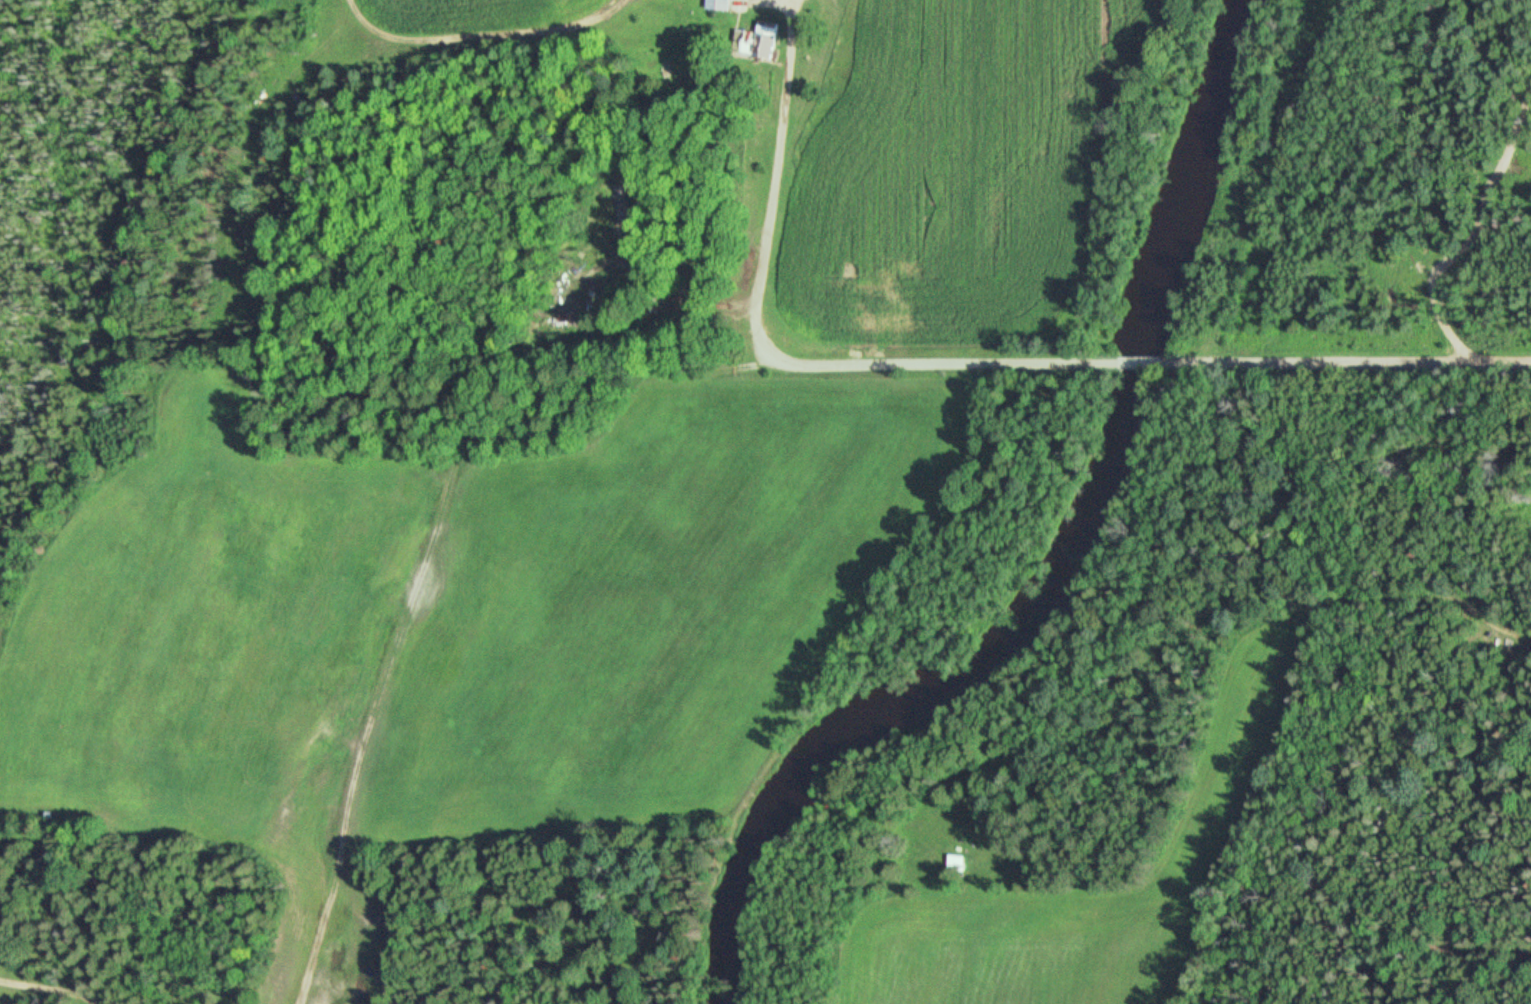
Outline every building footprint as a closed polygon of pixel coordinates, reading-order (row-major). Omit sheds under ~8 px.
[(732,53),(772,60),(778,26),(759,22),(756,34),(736,31),(732,53)]
